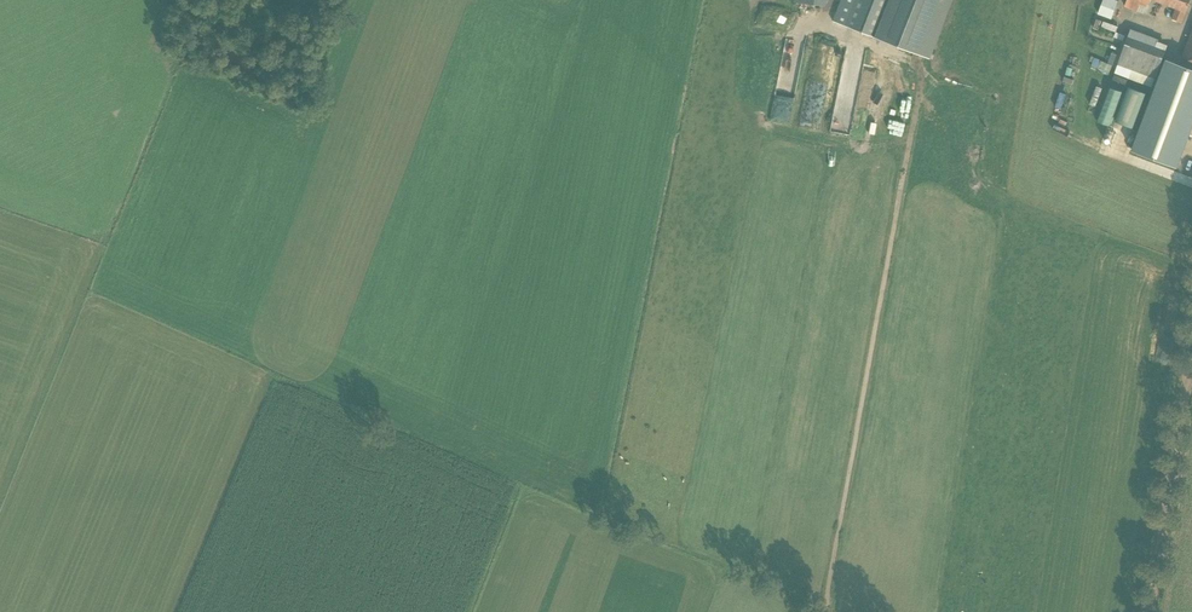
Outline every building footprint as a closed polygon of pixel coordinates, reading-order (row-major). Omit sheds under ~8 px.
[(881,40),(929,59),(952,0),(840,0),(836,10),(834,9),(831,15),(834,16),(832,21),(881,40)] [(1112,19),(1119,1),(1116,0),(1103,0),(1098,14),(1112,19)] [(1126,4),(1125,7),(1144,14),(1150,0),(1127,0),(1126,4)] [(1176,9),(1172,19),(1182,23),(1191,0),(1152,0),(1176,9)] [(1104,20),(1101,26),(1116,32),(1118,26),(1104,20)] [(1115,74),(1154,86),(1168,41),(1128,29),(1115,74)] [(1182,57),(1191,60),(1191,30),(1182,57)] [(1168,59),(1134,151),(1179,168),(1191,134),(1191,68),(1168,59)] [(826,86),(828,68),(813,66),(811,84),(826,86)] [(1110,125),(1122,92),(1110,87),(1098,121),(1110,125)] [(1129,88),(1116,122),(1133,129),(1146,94),(1129,88)]
